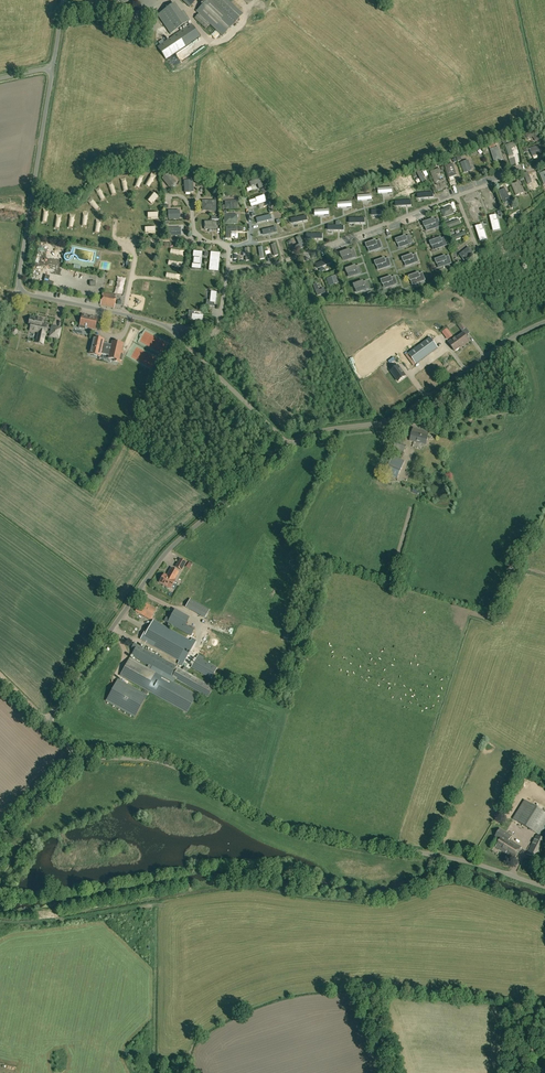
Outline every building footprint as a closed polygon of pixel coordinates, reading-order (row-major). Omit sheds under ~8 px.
[(229,0),(207,0),(197,11),(199,13),(195,18),(206,28),(210,24),(222,36),(235,23),(240,17),(233,10),(236,7),(229,0)] [(172,5),(158,15),(170,34),(190,21),(183,11),(178,15),(172,5)] [(166,59),(200,36),(192,24),(158,47),(166,59)] [(130,33),(132,26),(124,25),(123,32),(130,33)] [(203,36),(192,43),(197,50),(207,43),(203,36)] [(537,131),(526,134),(527,138),(534,136),(535,141),(540,140),(537,131)] [(515,142),(505,146),(509,156),(513,154),(511,148),(516,146),(515,142)] [(541,145),(530,149),(534,156),(544,152),(541,145)] [(498,147),(490,149),(494,162),(502,159),(498,147)] [(517,156),(512,157),(514,167),(519,166),(519,165),(525,164),(521,147),(515,148),(517,156)] [(468,160),(461,163),(464,173),(471,170),(468,160)] [(453,163),(445,166),(449,178),(457,175),(453,163)] [(440,168),(430,172),(434,182),(439,181),(436,174),(441,172),(440,168)] [(426,181),(420,170),(417,172),(422,183),(426,181)] [(176,182),(169,173),(162,178),(169,188),(176,182)] [(535,176),(526,179),(530,189),(534,188),(531,182),(537,180),(535,176)] [(398,180),(403,191),(410,187),(405,177),(398,180)] [(261,178),(249,182),(250,186),(257,184),(259,189),(263,187),(261,178)] [(192,180),(184,181),(185,193),(193,192),(192,180)] [(519,182),(512,185),(516,196),(523,193),(519,182)] [(506,188),(498,191),(502,201),(510,198),(506,188)] [(487,194),(484,196),(490,207),(493,205),(487,194)] [(354,197),(350,200),(356,208),(360,205),(354,197)] [(481,210),(477,197),(473,198),(468,199),(472,213),(481,210)] [(202,201),(202,211),(216,211),(216,201),(202,201)] [(237,201),(225,201),(226,209),(237,209),(237,201)] [(451,206),(441,210),(444,218),(454,214),(451,206)] [(326,207),(312,211),(313,216),(327,212),(326,207)] [(179,210),(168,211),(168,219),(180,219),(179,210)] [(370,225),(374,223),(370,212),(366,214),(370,225)] [(496,214),(489,216),(492,228),(499,226),(496,214)] [(225,215),(224,224),(237,224),(237,215),(225,215)] [(431,220),(423,223),(426,231),(440,226),(437,219),(431,221),(431,220)] [(459,219),(446,224),(447,229),(461,224),(459,219)] [(130,223),(120,222),(120,234),(134,235),(135,224),(130,224),(130,223)] [(328,226),(328,230),(333,230),(333,231),(343,231),(343,226),(339,226),(339,222),(336,222),(336,226),(328,226)] [(398,228),(397,224),(393,226),(392,223),(379,227),(382,234),(398,228)] [(482,224),(475,226),(479,238),(486,236),(482,224)] [(275,226),(262,230),(264,235),(277,231),(275,226)] [(226,227),(226,238),(231,238),(231,232),(236,232),(236,227),(226,227)] [(181,228),(168,228),(168,236),(181,236),(181,228)] [(383,239),(400,233),(398,228),(381,235),(383,239)] [(465,232),(452,237),(453,241),(467,236),(465,232)] [(299,244),(295,247),(297,251),(305,247),(299,236),(295,238),(299,244)] [(402,237),(395,239),(398,248),(411,244),(408,236),(403,238),(402,237)] [(437,239),(430,242),(433,250),(446,245),(444,238),(438,240),(437,239)] [(372,241),(365,244),(368,252),(381,248),(378,240),(373,242),(372,241)] [(469,247),(459,254),(464,261),(474,254),(469,247)] [(346,250),(339,253),(342,261),(355,257),(352,249),(346,251),(346,250)] [(194,251),(193,264),(200,265),(202,252),(194,251)] [(409,256),(402,258),(405,267),(417,262),(415,255),(409,256)] [(218,256),(210,256),(208,266),(216,267),(218,256)] [(442,257),(435,259),(438,268),(451,263),(448,256),(442,258),(442,257)] [(330,258),(316,264),(317,268),(323,265),(323,266),(332,263),(330,258)] [(381,259),(374,262),(377,270),(390,266),(387,258),(382,260),(381,259)] [(352,266),(345,269),(348,278),(361,273),(358,265),(352,267),(352,266)] [(415,274),(409,276),(412,285),(425,281),(422,273),(416,275),(415,274)] [(336,275),(327,278),(329,286),(339,282),(336,275)] [(388,278),(381,280),(384,289),(396,284),(394,277),(388,279),(388,278)] [(122,279),(120,295),(127,296),(130,280),(122,279)] [(359,282),(352,284),(355,293),(368,289),(365,281),(360,283),(359,282)] [(316,283),(312,285),(317,296),(325,293),(323,289),(319,290),(316,283)] [(114,307),(117,295),(103,292),(100,305),(114,307)] [(207,300),(206,306),(214,307),(214,303),(215,303),(217,292),(211,292),(210,301),(207,300)] [(189,311),(188,319),(191,319),(191,320),(202,321),(203,316),(194,315),(194,311),(189,311)] [(97,318),(82,314),(79,328),(86,329),(87,328),(95,329),(97,318)] [(31,317),(29,326),(31,326),(30,330),(39,332),(37,338),(36,342),(43,343),(44,340),(45,334),(45,333),(46,327),(41,326),(42,323),(43,319),(31,317)] [(458,325),(462,331),(466,328),(462,322),(458,325)] [(58,338),(60,329),(52,327),(50,337),(58,338)] [(146,333),(141,343),(165,354),(170,344),(146,333)] [(467,338),(463,333),(455,339),(454,338),(448,342),(455,351),(462,345),(463,346),(470,341),(467,338)] [(106,344),(103,343),(104,339),(93,337),(90,354),(100,356),(101,353),(109,355),(108,358),(114,359),(114,361),(121,362),(123,351),(121,351),(123,343),(112,341),(111,344),(106,343),(106,344)] [(429,338),(408,354),(416,365),(438,348),(430,338),(429,338)] [(133,356),(139,362),(147,355),(141,349),(133,356)] [(443,370),(453,356),(447,352),(438,366),(443,370)] [(370,377),(400,362),(397,355),(366,371),(370,377)] [(398,382),(407,376),(399,365),(390,371),(398,382)] [(430,371),(420,378),(424,384),(434,377),(430,371)] [(426,444),(429,432),(414,428),(411,440),(426,444)] [(403,453),(406,445),(395,440),(392,448),(403,453)] [(413,472),(419,459),(409,455),(404,468),(413,472)] [(398,478),(405,461),(394,457),(387,473),(398,478)] [(181,570),(186,562),(180,559),(175,566),(181,570)] [(174,579),(178,572),(171,568),(167,575),(164,574),(164,575),(162,575),(161,577),(162,578),(160,582),(171,588),(175,580),(174,579)] [(205,618),(210,610),(190,599),(188,602),(186,607),(205,618)] [(153,617),(151,616),(156,609),(142,601),(136,611),(142,615),(150,619),(151,619),(153,617)] [(191,627),(186,624),(190,617),(175,609),(167,623),(191,636),(195,628),(191,626),(191,627)] [(190,641),(154,621),(148,631),(146,630),(140,639),(179,660),(177,663),(181,665),(195,640),(191,638),(190,641)] [(120,675),(137,685),(135,689),(118,679),(106,701),(135,717),(147,695),(149,691),(187,712),(192,704),(196,697),(196,695),(173,682),(175,679),(208,697),(214,687),(178,667),(176,666),(134,643),(131,648),(135,650),(132,655),(149,664),(147,667),(130,658),(120,675)] [(211,678),(217,668),(202,660),(204,657),(198,654),(197,657),(191,667),(211,678)] [(544,844),(544,837),(541,835),(544,828),(544,812),(525,800),(513,819),(537,834),(527,854),(538,859),(544,844)] [(514,859),(522,847),(509,839),(511,836),(500,829),(496,835),(501,838),(495,847),(514,859)]
